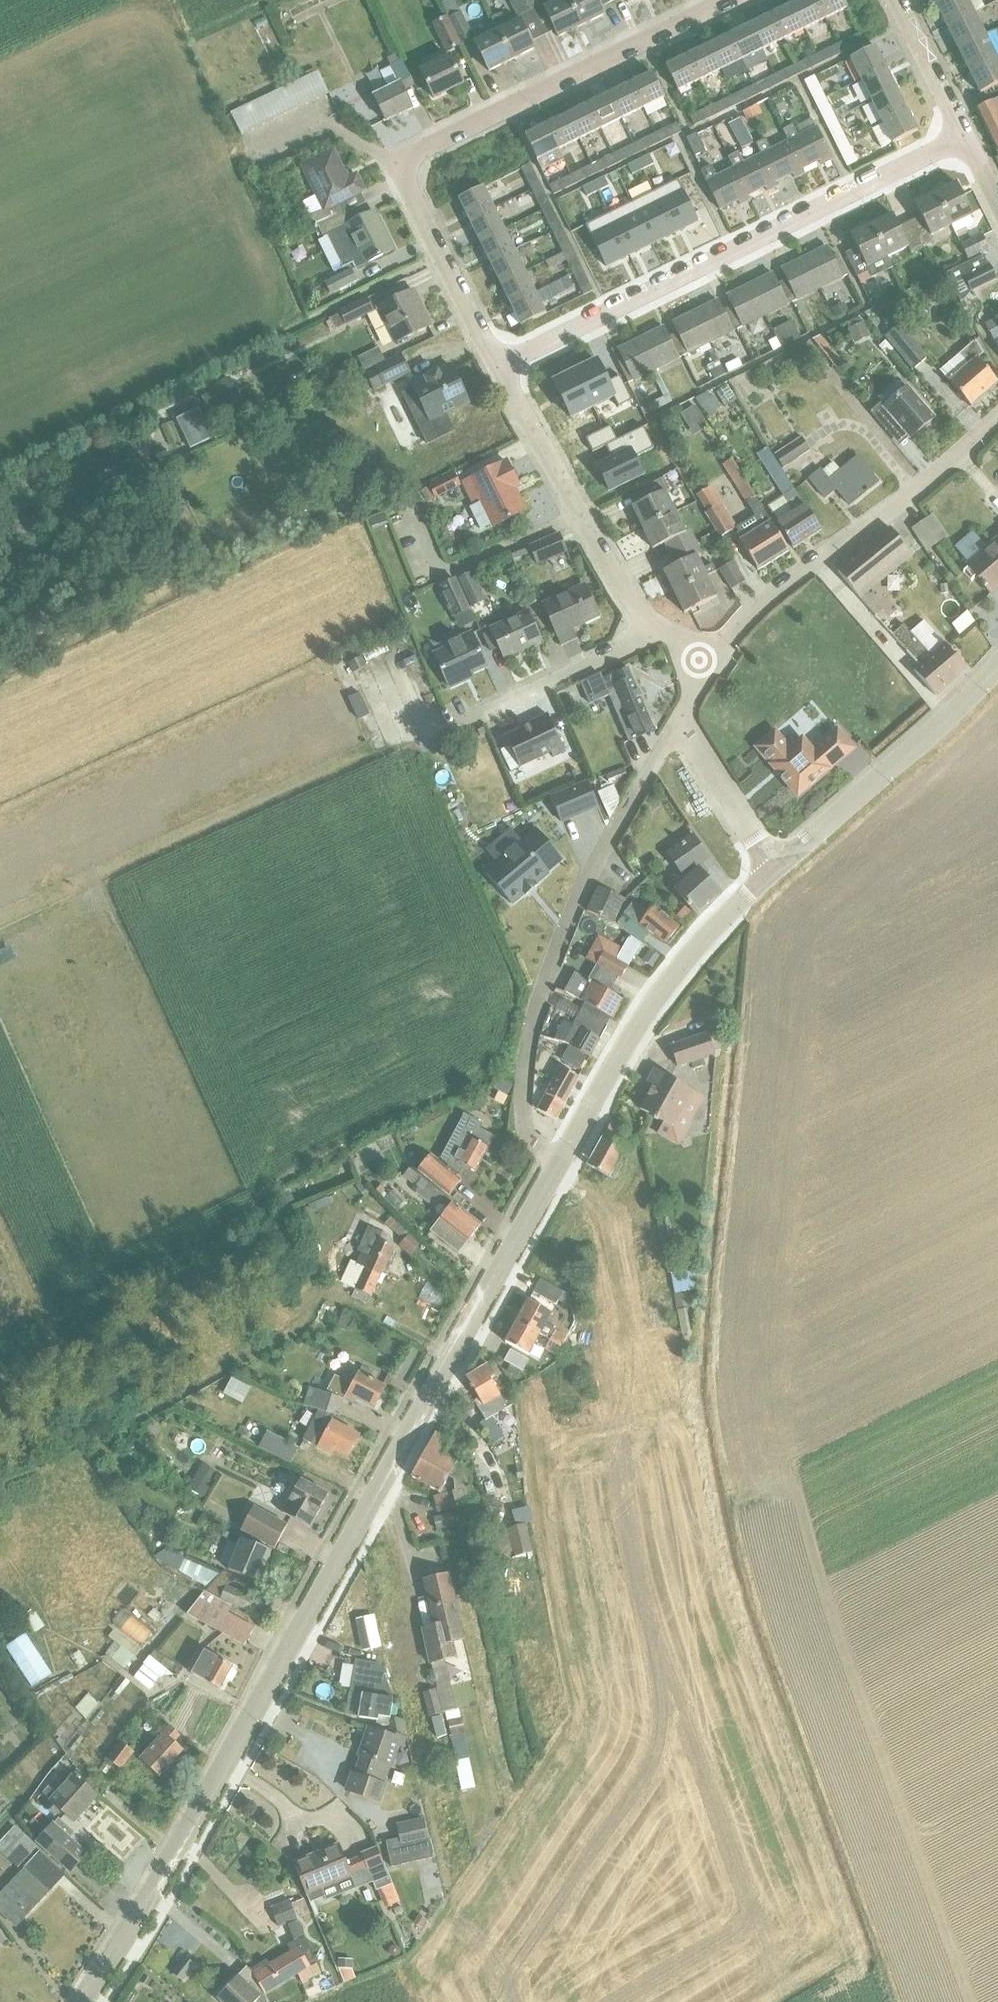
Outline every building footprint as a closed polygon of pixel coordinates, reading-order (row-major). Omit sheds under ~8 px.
[(525,0),(510,0),(518,17),(531,11),(525,0)] [(531,11),(542,5),(540,0),(525,0),(531,11)] [(581,27),(568,0),(554,0),(556,4),(544,9),(558,38),(581,27)] [(581,27),(604,16),(596,0),(568,0),(581,27)] [(793,4),(805,29),(826,19),(817,0),(801,0),(793,4)] [(826,19),(847,9),(843,0),(817,0),(826,19)] [(946,27),(974,13),(967,0),(946,0),(935,5),(946,27)] [(793,4),(772,15),(784,40),(805,29),(793,4)] [(448,19),(461,45),(473,39),(460,13),(448,19)] [(946,27),(957,49),(985,35),(974,13),(946,27)] [(491,18),(491,19),(512,61),(534,50),(520,21),(508,27),(502,14),(491,18)] [(772,15),(750,25),(763,50),(784,40),(772,15)] [(432,24),(446,53),(460,46),(446,18),(432,24)] [(512,61),(491,19),(493,23),(484,26),(489,36),(474,43),(488,72),(512,61)] [(750,25),(729,35),(741,60),(763,50),(750,25)] [(839,45),(843,54),(864,43),(860,34),(839,45)] [(729,35),(708,46),(720,71),(741,60),(729,35)] [(957,49),(968,71),(996,57),(985,35),(957,49)] [(822,64),(843,54),(839,45),(818,55),(822,64)] [(708,46),(687,56),(699,81),(720,71),(708,46)] [(850,59),(861,80),(886,68),(875,46),(850,59)] [(822,64),(818,55),(796,65),(801,74),(822,64)] [(699,81),(687,56),(666,66),(678,91),(699,81)] [(420,72),(434,99),(463,85),(449,57),(420,72)] [(968,71),(979,93),(997,84),(997,62),(996,57),(968,71)] [(402,62),(390,67),(381,72),(389,89),(373,96),(386,122),(412,109),(403,91),(414,86),(402,62)] [(780,85),(801,74),(796,65),(775,76),(780,85)] [(861,80),(872,101),(896,89),(886,68),(861,80)] [(318,72),(296,83),(307,105),(329,94),(318,72)] [(652,73),(631,84),(643,109),(664,98),(652,73)] [(759,95),(780,85),(775,76),(754,86),(759,95)] [(805,81),(816,103),(825,98),(814,77),(805,81)] [(264,99),(275,120),(307,105),(296,83),(287,87),(264,99)] [(631,84),(610,94),(622,119),(643,109),(631,84)] [(759,95),(754,86),(733,96),(737,105),(759,95)] [(872,101),(882,122),(907,110),(896,89),(872,101)] [(610,94),(589,104),(601,129),(622,119),(610,94)] [(716,116),(737,105),(733,96),(712,107),(716,116)] [(816,103),(827,124),(835,119),(825,98),(816,103)] [(975,109),(997,153),(997,152),(997,98),(975,109)] [(275,120),(264,99),(231,114),(242,136),(275,120)] [(589,104),(567,115),(580,140),(601,129),(589,104)] [(754,106),(742,111),(746,121),(758,116),(754,106)] [(695,126),(716,116),(712,107),(690,117),(695,126)] [(907,110),(882,122),(883,124),(872,129),(882,148),(892,142),(893,143),(917,131),(907,110)] [(567,115),(547,125),(559,150),(580,140),(567,115)] [(846,140),(835,119),(827,124),(837,145),(846,140)] [(660,143),(681,133),(677,124),(655,134),(660,143)] [(559,150),(547,125),(525,136),(537,160),(559,150)] [(783,130),(788,142),(802,170),(803,169),(820,161),(822,165),(832,160),(830,156),(816,128),(799,136),(793,125),(783,130)] [(660,143),(655,134),(634,144),(639,153),(660,143)] [(703,155),(706,154),(697,134),(687,139),(695,156),(702,152),(703,155)] [(755,144),(761,155),(775,183),(776,183),(793,174),(795,179),(805,174),(803,169),(802,170),(788,142),(771,150),(765,139),(755,144)] [(837,145),(848,166),(857,162),(846,140),(837,145)] [(639,153),(634,144),(613,155),(618,164),(639,153)] [(728,157),(734,168),(748,197),(749,196),(765,188),(768,192),(778,187),(776,183),(775,183),(761,155),(744,163),(739,152),(728,157)] [(315,230),(318,228),(344,215),(339,204),(364,191),(356,176),(347,180),(334,154),(304,170),(317,195),(302,203),(315,230)] [(618,164),(613,155),(592,165),(596,174),(618,164)] [(649,155),(639,160),(643,170),(654,164),(649,155)] [(632,175),(643,170),(639,160),(628,165),(632,175)] [(532,190),(541,185),(530,164),(521,168),(532,190)] [(596,174),(592,165),(571,175),(576,184),(596,174)] [(748,197),(734,168),(717,177),(712,166),(701,171),(706,182),(720,210),(738,201),(740,205),(751,200),(749,196),(748,197)] [(576,184),(571,175),(550,186),(554,195),(576,184)] [(604,177),(593,182),(598,192),(609,187),(604,177)] [(678,180),(655,191),(675,233),(698,221),(678,180)] [(587,197),(598,192),(593,182),(583,187),(587,197)] [(957,184),(936,194),(952,226),(955,234),(973,225),(970,218),(973,216),(957,184)] [(532,190),(542,211),(551,206),(541,185),(532,190)] [(459,199),(469,220),(494,208),(484,187),(459,199)] [(655,191),(632,202),(652,244),(675,233),(655,191)] [(920,217),(910,222),(922,246),(933,241),(931,237),(952,226),(936,194),(915,205),(920,217)] [(632,202),(608,214),(629,255),(652,244),(632,202)] [(551,206),(542,211),(552,232),(562,228),(551,206)] [(469,220),(479,241),(504,229),(494,208),(469,220)] [(344,215),(318,228),(323,240),(333,235),(349,266),(344,269),(344,270),(352,266),(354,270),(394,250),(374,212),(349,225),(344,215)] [(608,214),(585,225),(606,267),(629,255),(608,214)] [(893,215),(872,225),(888,258),(908,248),(910,252),(922,246),(910,222),(898,227),(893,215)] [(888,258),(872,225),(851,236),(857,248),(845,254),(857,278),(869,272),(873,280),(894,270),(888,258)] [(563,253),(572,249),(562,228),(552,232),(563,253)] [(479,241),(490,263),(515,250),(504,229),(479,241)] [(989,249),(988,247),(982,236),(961,246),(968,259),(989,249)] [(827,247),(805,258),(820,289),(847,275),(837,255),(832,257),(827,247)] [(573,274),(582,270),(572,249),(563,253),(545,261),(549,268),(566,260),(573,274)] [(490,263),(500,284),(525,272),(515,250),(490,263)] [(951,284),(965,277),(972,291),(997,279),(990,265),(989,265),(983,254),(945,273),(951,284)] [(787,279),(783,282),(793,302),(820,289),(805,258),(782,269),(787,279)] [(326,282),(331,294),(356,282),(350,270),(326,282)] [(582,270),(573,274),(584,296),(593,291),(582,270)] [(500,284),(510,305),(535,293),(525,272),(500,284)] [(772,274),(750,285),(765,316),(793,302),(783,282),(778,284),(772,274)] [(732,306),(728,308),(738,329),(765,316),(750,285),(727,296),(732,306)] [(377,308),(395,344),(430,326),(413,290),(377,308)] [(535,293),(510,305),(521,326),(546,314),(535,293)] [(878,295),(867,301),(872,309),(883,303),(878,295)] [(335,330),(373,312),(366,299),(340,312),(340,313),(329,319),(335,330)] [(718,301),(696,312),(711,342),(738,329),(728,308),(723,311),(718,301)] [(845,302),(832,309),(836,318),(850,311),(845,302)] [(678,333),(674,335),(684,356),(711,342),(696,312),(673,323),(678,333)] [(997,347),(997,317),(985,325),(997,347)] [(792,320),(773,330),(782,347),(801,337),(792,320)] [(864,322),(848,329),(855,344),(871,337),(864,322)] [(900,323),(885,335),(913,369),(928,357),(900,323)] [(664,328),(641,339),(656,369),(684,356),(674,335),(669,338),(664,328)] [(656,369),(641,339),(618,350),(623,360),(619,362),(629,383),(656,369)] [(940,372),(949,382),(970,407),(997,383),(977,359),(983,354),(975,341),(959,355),(940,372)] [(401,355),(367,372),(376,390),(409,373),(401,355)] [(597,360),(575,371),(593,408),(613,398),(618,407),(632,400),(620,376),(607,382),(597,360)] [(415,393),(404,399),(427,445),(453,432),(444,415),(468,403),(450,366),(411,385),(415,393)] [(575,371),(554,381),(572,418),(593,408),(575,371)] [(209,410),(217,406),(220,412),(241,402),(230,377),(208,387),(211,393),(202,397),(209,410)] [(718,389),(725,402),(738,395),(731,382),(718,389)] [(885,405),(882,402),(870,412),(887,430),(897,422),(911,438),(934,418),(907,386),(885,405)] [(699,430),(728,409),(714,390),(685,411),(699,430)] [(645,415),(672,401),(668,394),(641,407),(645,415)] [(610,426),(586,439),(593,453),(606,446),(617,440),(610,426)] [(653,448),(643,427),(617,440),(606,446),(612,458),(597,465),(610,491),(643,474),(634,458),(653,448)] [(774,455),(782,468),(810,450),(802,437),(774,455)] [(785,496),(784,496),(769,506),(779,522),(778,523),(794,548),(821,531),(806,507),(774,456),(763,463),(785,496)] [(836,490),(849,506),(878,482),(857,457),(839,472),(833,464),(822,472),(821,470),(809,480),(825,499),(836,490)] [(732,459),(723,465),(755,516),(736,528),(739,533),(737,534),(741,541),(740,541),(758,570),(789,551),(732,459)] [(506,462),(463,483),(472,502),(480,498),(481,501),(470,506),(481,528),(492,523),(493,526),(524,511),(513,488),(518,486),(506,462)] [(430,485),(436,497),(459,486),(453,474),(430,485)] [(632,507),(642,528),(675,512),(665,491),(669,489),(664,478),(640,490),(645,501),(632,507)] [(706,514),(721,538),(733,530),(718,506),(706,514)] [(665,543),(671,555),(695,543),(690,531),(685,533),(675,512),(642,528),(653,549),(665,543)] [(934,513),(913,527),(928,550),(949,536),(934,513)] [(857,595),(877,618),(884,612),(863,587),(908,551),(891,529),(838,572),(857,595)] [(530,546),(537,564),(567,552),(559,533),(530,546)] [(970,563),(981,576),(978,579),(991,594),(997,588),(997,540),(970,563)] [(664,571),(674,592),(706,577),(716,572),(712,564),(703,569),(696,556),(701,554),(695,543),(671,555),(676,565),(664,571)] [(721,563),(724,568),(720,570),(733,590),(745,583),(730,558),(721,563)] [(459,579),(472,607),(485,601),(472,573),(459,579)] [(706,577),(674,592),(684,614),(717,598),(706,577)] [(454,616),(461,613),(466,624),(474,620),(456,580),(441,587),(454,616)] [(894,599),(898,585),(881,581),(877,595),(894,599)] [(571,630),(598,618),(584,587),(544,605),(562,645),(575,639),(571,630)] [(964,630),(980,618),(972,606),(955,618),(964,630)] [(505,658),(507,657),(512,661),(519,657),(520,651),(531,646),(528,638),(538,634),(528,612),(491,629),(490,625),(483,621),(478,623),(490,653),(500,648),(505,658)] [(893,636),(907,652),(919,665),(912,670),(935,697),(966,670),(945,645),(924,621),(910,633),(904,626),(893,636)] [(464,677),(486,667),(471,634),(448,645),(449,648),(434,655),(449,688),(466,680),(464,677)] [(600,675),(582,682),(591,703),(610,695),(630,741),(655,730),(646,710),(628,669),(602,680),(600,675)] [(505,737),(519,768),(551,753),(553,758),(565,753),(548,715),(531,723),(532,725),(505,737)] [(798,796),(853,748),(838,730),(813,752),(802,739),(790,749),(775,732),(757,747),(798,796)] [(618,781),(601,788),(611,811),(628,804),(618,781)] [(598,806),(589,783),(551,799),(561,821),(598,806)] [(522,843),(521,841),(485,872),(511,904),(524,893),(526,896),(537,886),(535,884),(548,873),(547,872),(562,859),(537,830),(522,843)] [(667,854),(678,869),(686,880),(674,891),(695,914),(719,892),(698,869),(699,869),(697,866),(709,858),(692,836),(667,854)] [(587,911),(613,923),(644,941),(649,934),(654,937),(655,936),(666,944),(678,929),(653,908),(647,917),(633,906),(632,907),(624,900),(598,888),(587,911)] [(575,973),(564,992),(583,1002),(585,1003),(611,1018),(612,1018),(622,1000),(616,997),(620,989),(611,984),(615,975),(621,978),(627,966),(604,953),(597,965),(596,965),(588,980),(575,973)] [(590,1057),(611,1018),(585,1003),(585,1004),(573,1025),(565,1020),(553,1040),(565,1043),(571,1046),(590,1057)] [(722,1030),(709,1034),(671,1047),(677,1066),(715,1053),(721,1053),(722,1030)] [(586,1058),(569,1049),(562,1061),(565,1062),(571,1066),(579,1070),(586,1058)] [(538,1110),(555,1120),(579,1078),(568,1072),(571,1066),(565,1062),(538,1110)] [(693,1091),(655,1070),(648,1083),(653,1086),(640,1110),(655,1118),(654,1119),(662,1123),(663,1122),(673,1128),(693,1091)] [(497,1083),(494,1088),(507,1095),(512,1085),(504,1081),(497,1083)] [(494,1139),(478,1130),(481,1124),(465,1115),(441,1159),(461,1175),(466,1167),(476,1172),(494,1139)] [(630,1151),(636,1139),(622,1131),(624,1128),(612,1121),(588,1166),(615,1181),(623,1165),(618,1163),(626,1149),(630,1151)] [(431,1156),(418,1171),(448,1196),(461,1180),(431,1156)] [(409,1170),(403,1177),(418,1189),(415,1193),(435,1209),(444,1198),(434,1189),(409,1170)] [(430,1232),(458,1255),(481,1226),(453,1204),(430,1232)] [(399,1246),(409,1256),(421,1243),(398,1222),(391,1229),(403,1241),(399,1246)] [(352,1296),(368,1303),(394,1247),(379,1241),(382,1234),(368,1228),(357,1251),(370,1257),(365,1269),(354,1264),(345,1282),(356,1288),(352,1296)] [(351,1244),(342,1248),(350,1265),(359,1261),(351,1244)] [(671,1273),(675,1294),(694,1290),(691,1270),(671,1273)] [(534,1293),(556,1306),(564,1293),(541,1280),(534,1293)] [(540,1335),(550,1340),(562,1347),(567,1338),(546,1326),(552,1314),(529,1301),(517,1322),(540,1335)] [(692,1332),(687,1308),(677,1310),(682,1334),(692,1332)] [(529,1356),(540,1335),(517,1322),(506,1343),(529,1356)] [(562,1347),(550,1340),(545,1350),(557,1357),(562,1347)] [(387,1342),(382,1352),(394,1358),(399,1348),(387,1342)] [(505,1362),(522,1372),(529,1360),(511,1351),(505,1362)] [(480,1423),(493,1444),(505,1437),(492,1417),(507,1407),(491,1379),(495,1376),(487,1364),(466,1377),(483,1404),(478,1407),(486,1420),(480,1423)] [(310,1388),(304,1406),(315,1410),(318,1411),(334,1416),(339,1398),(341,1395),(354,1402),(356,1399),(374,1409),(386,1388),(358,1373),(352,1385),(334,1376),(325,1393),(310,1388)] [(232,1379),(225,1393),(237,1399),(244,1385),(232,1379)] [(318,1411),(303,1439),(318,1447),(317,1448),(332,1456),(335,1451),(348,1458),(360,1436),(332,1421),(335,1416),(334,1416),(318,1411)] [(299,1448),(267,1431),(259,1446),(291,1463),(299,1448)] [(436,1434),(420,1461),(454,1481),(456,1492),(453,1494),(457,1508),(458,1512),(477,1507),(460,1469),(462,1466),(461,1463),(444,1454),(451,1442),(436,1434)] [(440,1512),(457,1508),(453,1494),(456,1492),(454,1481),(420,1461),(411,1477),(440,1494),(441,1492),(444,1495),(436,1497),(440,1512)] [(207,1486),(216,1472),(203,1463),(187,1488),(204,1499),(211,1488),(207,1486)] [(282,1513),(296,1521),(309,1528),(316,1515),(317,1515),(328,1495),(300,1480),(282,1513)] [(274,1548),(287,1525),(253,1507),(241,1530),(274,1548)] [(461,1525),(458,1512),(433,1517),(437,1531),(461,1525)] [(500,1555),(513,1552),(515,1557),(533,1552),(528,1531),(532,1530),(528,1514),(517,1517),(520,1526),(494,1532),(500,1555)] [(466,1534),(471,1555),(486,1551),(480,1530),(466,1534)] [(241,1539),(228,1571),(258,1582),(271,1551),(241,1539)] [(221,1575),(219,1575),(164,1550),(155,1557),(210,1589),(208,1591),(219,1599),(246,1610),(251,1598),(226,1587),(231,1576),(223,1573),(221,1575)] [(449,1575),(430,1579),(439,1617),(433,1619),(435,1626),(423,1629),(431,1663),(444,1660),(441,1645),(464,1640),(449,1575)] [(230,1606),(216,1598),(204,1592),(188,1614),(244,1646),(254,1629),(226,1613),(230,1606)] [(130,1604),(115,1619),(141,1645),(156,1630),(130,1604)] [(25,1621),(20,1624),(25,1632),(30,1629),(33,1634),(45,1626),(36,1613),(24,1620),(25,1621)] [(379,1652),(372,1622),(361,1625),(368,1654),(379,1652)] [(109,1658),(125,1670),(140,1650),(114,1630),(108,1637),(119,1645),(109,1658)] [(6,1647),(32,1688),(53,1675),(26,1634),(6,1647)] [(136,1674),(157,1692),(176,1669),(155,1651),(136,1674)] [(233,1667),(216,1657),(204,1651),(191,1674),(220,1690),(233,1667)] [(350,1693),(362,1694),(358,1718),(376,1721),(376,1725),(389,1727),(393,1699),(380,1665),(355,1661),(350,1693)] [(424,1693),(430,1717),(443,1714),(436,1690),(424,1693)] [(76,1709),(87,1720),(100,1705),(89,1694),(76,1709)] [(121,1727),(128,1715),(109,1704),(102,1716),(121,1727)] [(392,1733),(408,1736),(404,1719),(393,1718),(392,1733)] [(460,1758),(473,1755),(464,1721),(451,1724),(460,1758)] [(140,1759),(159,1777),(183,1750),(174,1742),(180,1736),(171,1727),(140,1759)] [(371,1729),(358,1765),(385,1776),(384,1776),(386,1777),(398,1745),(403,1747),(405,1738),(396,1735),(395,1737),(371,1729)] [(107,1760),(121,1770),(134,1752),(120,1742),(107,1760)] [(385,1776),(358,1765),(355,1775),(355,1774),(349,1791),(378,1801),(386,1777),(384,1776),(385,1776)] [(56,1783),(45,1797),(50,1801),(45,1806),(55,1815),(60,1809),(74,1822),(98,1796),(74,1775),(62,1788),(56,1783)] [(400,1838),(386,1841),(392,1867),(433,1858),(424,1819),(397,1825),(400,1838)] [(85,1852),(69,1838),(74,1833),(65,1825),(61,1829),(53,1823),(36,1841),(69,1871),(85,1852)] [(18,1869),(37,1848),(14,1828),(0,1843),(0,1852),(18,1869)] [(339,1843),(293,1862),(310,1903),(316,1917),(319,1915),(313,1901),(324,1897),(325,1896),(322,1889),(353,1877),(368,1870),(361,1853),(346,1860),(339,1843)] [(377,1891),(385,1887),(395,1913),(403,1909),(377,1847),(361,1853),(368,1870),(377,1891)] [(232,1867),(244,1859),(238,1849),(225,1858),(232,1867)] [(40,1854),(0,1896),(0,1912),(16,1927),(64,1876),(40,1854)] [(305,1899),(293,1903),(292,1904),(290,1900),(289,1900),(288,1896),(284,1898),(283,1895),(268,1900),(279,1928),(298,1920),(298,1919),(311,1914),(305,1899)] [(323,1978),(316,1963),(305,1940),(298,1922),(288,1925),(295,1942),(287,1946),(291,1953),(270,1966),(267,1960),(251,1970),(265,1994),(298,1974),(304,1987),(323,1978)] [(356,1954),(343,1956),(345,1979),(358,1978),(356,1954)] [(263,1994),(246,1966),(217,1997),(222,2001),(268,2001),(269,2001),(262,1995),(263,1994)]
